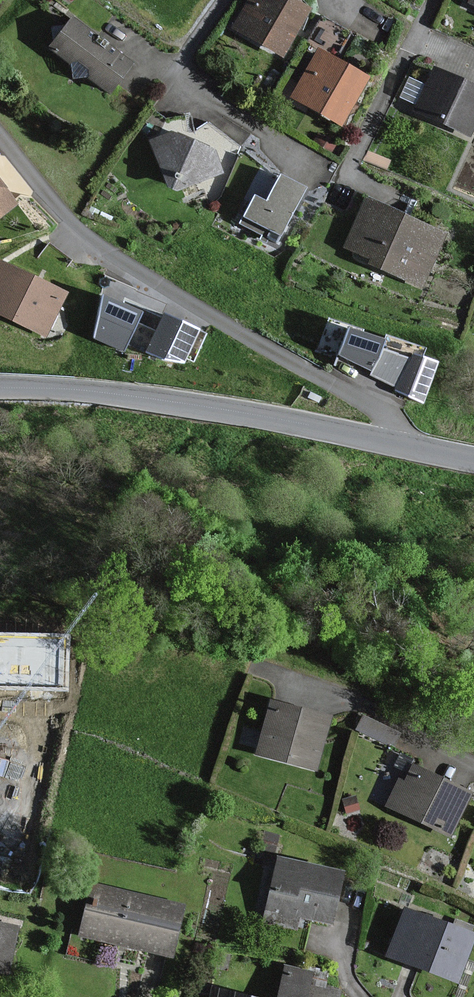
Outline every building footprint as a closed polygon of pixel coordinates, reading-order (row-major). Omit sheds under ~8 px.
[(283,0),(248,0),(232,28),(279,55),(303,12),(283,0)] [(124,66),(67,22),(47,49),(105,92),(124,66)] [(362,81),(315,54),(290,97),(336,124),(362,81)] [(430,74),(414,113),(466,135),(473,115),(473,93),(430,74)] [(218,172),(211,154),(165,136),(149,142),(167,191),(218,172)] [(299,192),(276,181),(264,206),(251,199),(238,227),(274,244),(299,192)] [(0,195),(0,213),(9,205),(0,195)] [(441,237),(364,203),(345,246),(371,257),(367,265),(418,288),(441,237)] [(0,265),(0,318),(45,337),(64,293),(0,265)] [(124,350),(127,344),(142,311),(104,296),(96,338),(124,350)] [(142,311),(127,344),(147,353),(163,321),(142,311)] [(165,316),(163,321),(147,353),(164,358),(181,363),(184,359),(194,361),(203,333),(165,316)] [(372,370),(383,348),(383,340),(329,320),(321,347),(339,355),(372,370)] [(410,359),(383,348),(372,370),(371,374),(422,402),(436,363),(413,355),(410,359)] [(333,716),(271,697),(254,754),(315,773),(333,716)] [(473,792),(415,761),(404,782),(398,779),(384,805),(449,839),(473,792)] [(345,874),(281,857),(265,918),(308,929),(302,951),(348,963),(366,894),(342,887),(345,874)] [(184,906),(90,884),(78,934),(171,957),(184,906)] [(404,908),(386,953),(458,981),(473,941),(473,935),(404,908)] [(0,922),(0,970),(9,972),(19,926),(0,922)] [(312,973),(287,968),(280,996),(307,996),(312,973)] [(212,988),(210,996),(250,996),(212,988)]
